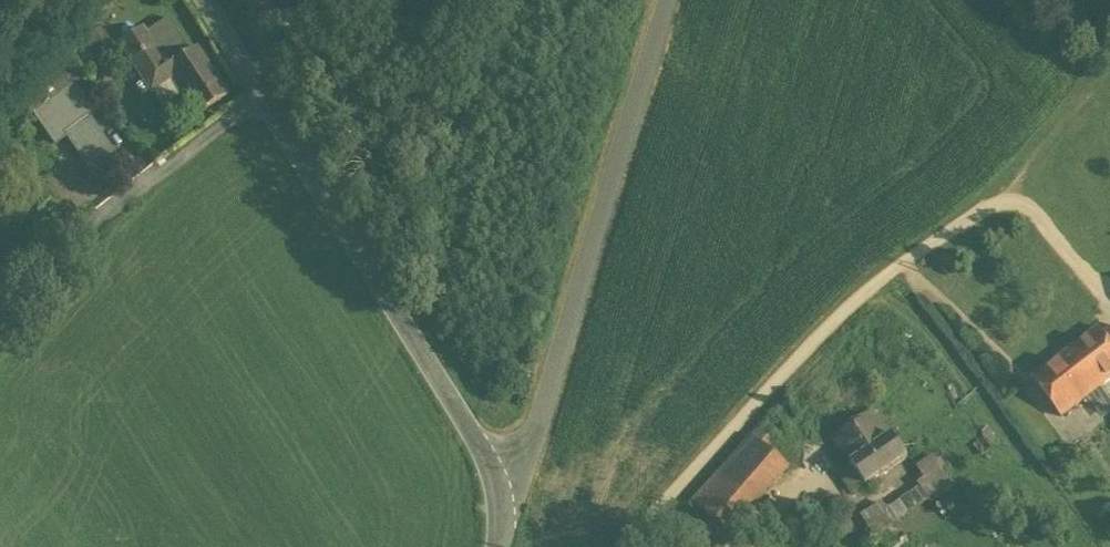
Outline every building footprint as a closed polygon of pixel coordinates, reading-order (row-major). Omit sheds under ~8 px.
[(274,0),(273,0),(249,0),(254,11),(274,0)] [(148,38),(167,67),(190,53),(168,18),(151,30),(154,34),(149,37),(148,38)] [(103,25),(89,34),(101,53),(115,44),(103,25)] [(181,93),(197,116),(229,96),(197,48),(190,53),(167,67),(148,38),(149,37),(146,33),(144,30),(122,44),(122,43),(120,44),(144,81),(150,90),(151,92),(158,88),(172,79),(181,93)] [(67,56),(58,68),(58,70),(60,69),(72,86),(83,78),(67,56)] [(54,74),(41,93),(55,114),(31,129),(43,148),(67,133),(98,179),(121,164),(90,119),(94,116),(72,86),(60,69),(58,70),(54,74)] [(167,102),(181,93),(172,79),(158,88),(167,102)] [(143,95),(150,90),(144,81),(137,86),(143,95)] [(1100,328),(1033,379),(1063,418),(1109,382),(1109,341),(1105,335),(1100,328)] [(799,414),(788,394),(753,436),(769,449),(799,414)] [(852,464),(891,437),(881,422),(842,450),(852,464)] [(891,437),(852,464),(867,486),(908,456),(893,435),(891,437)] [(696,502),(732,534),(790,467),(769,449),(753,436),(696,502)] [(918,483),(930,500),(953,484),(934,456),(918,466),(926,478),(918,483)] [(870,518),(879,531),(896,520),(886,507),(870,518)]
